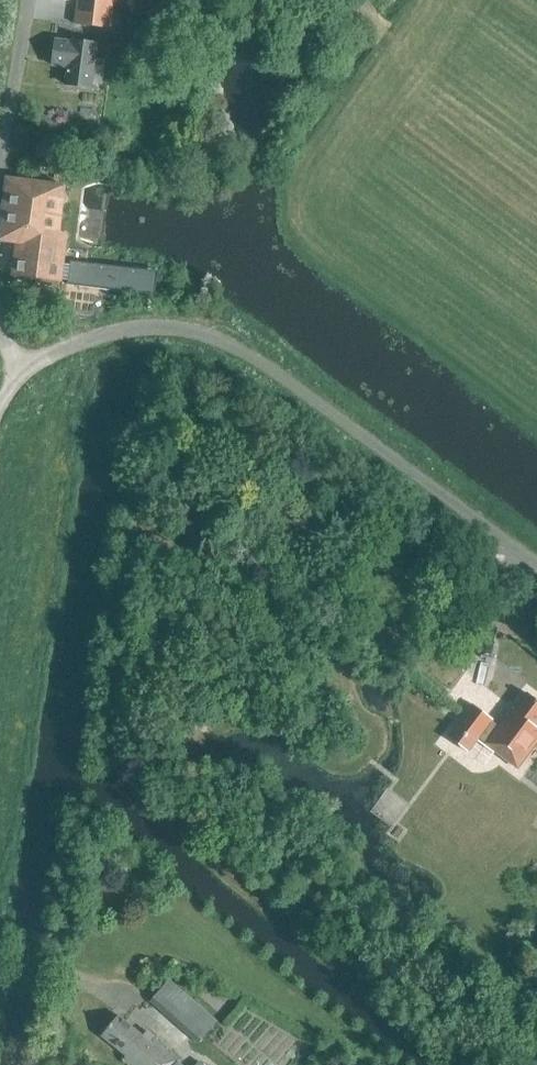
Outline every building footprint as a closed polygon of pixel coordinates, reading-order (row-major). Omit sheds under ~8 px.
[(110,29),(114,0),(78,0),(75,24),(110,29)] [(151,24),(165,17),(158,4),(144,12),(151,24)] [(90,87),(95,44),(54,39),(52,57),(67,59),(64,84),(90,87)] [(66,235),(58,234),(64,186),(5,178),(0,214),(0,242),(14,243),(10,275),(60,282),(60,280),(66,280),(65,284),(147,294),(149,275),(62,264),(66,235)] [(486,741),(484,744),(516,768),(536,740),(536,728),(533,726),(536,721),(536,701),(526,693),(514,710),(511,708),(497,727),(489,721),(491,719),(472,704),(453,729),(472,744),(478,736),(486,741)] [(181,991),(179,994),(162,1013),(188,1036),(207,1014),(181,991)] [(179,1059),(145,1031),(141,1035),(117,1015),(100,1035),(124,1056),(121,1060),(127,1064),(174,1064),(179,1059)]
